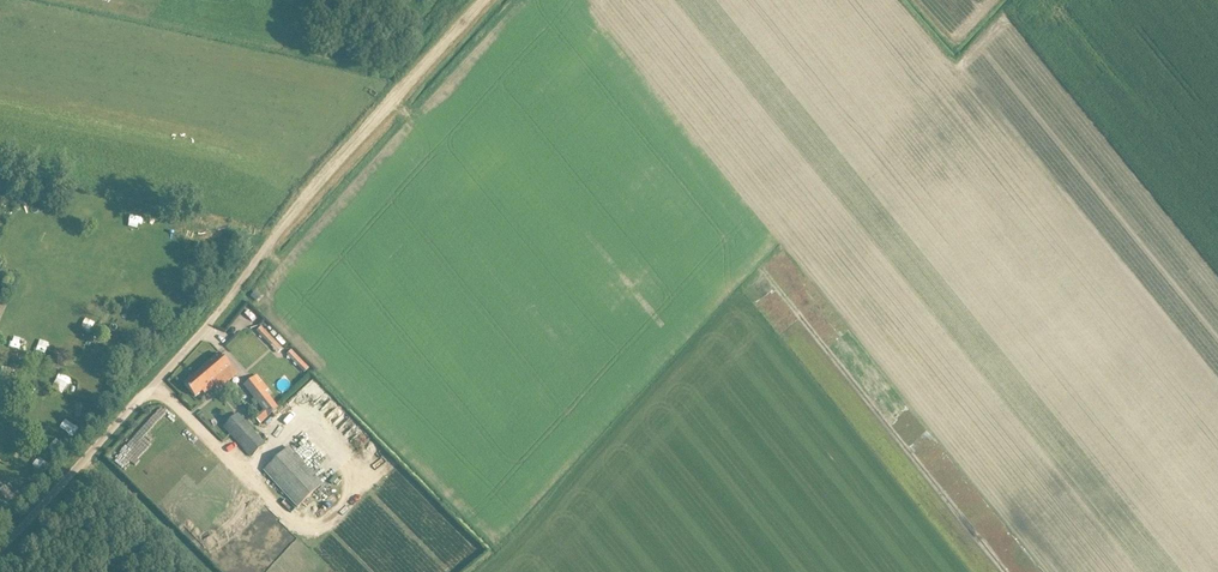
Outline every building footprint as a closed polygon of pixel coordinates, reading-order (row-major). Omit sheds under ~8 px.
[(131,281),(120,283),(122,295),(133,293),(131,281)] [(255,291),(251,297),(256,301),(260,295),(255,291)] [(92,294),(88,302),(100,308),(104,299),(92,294)] [(75,324),(86,329),(91,320),(79,315),(75,324)] [(262,327),(257,332),(278,353),(283,349),(262,327)] [(62,346),(72,349),(77,334),(67,331),(62,346)] [(21,349),(23,338),(8,336),(7,347),(21,349)] [(32,353),(45,356),(48,345),(35,342),(32,353)] [(220,354),(209,364),(219,377),(225,384),(236,375),(230,368),(231,367),(220,354)] [(219,377),(209,364),(185,385),(195,397),(202,391),(204,394),(215,385),(213,382),(219,377)] [(254,377),(243,386),(258,405),(269,396),(266,392),(269,390),(257,375),(254,377)] [(76,412),(86,412),(86,402),(76,402),(76,412)] [(234,408),(219,421),(224,427),(225,428),(239,443),(253,431),(234,408)] [(255,418),(261,424),(271,414),(265,408),(255,418)] [(71,438),(78,427),(69,421),(63,432),(71,438)] [(49,440),(44,446),(53,454),(59,448),(49,440)] [(264,471),(298,507),(322,484),(288,448),(264,471)] [(40,459),(33,464),(38,471),(45,466),(40,459)] [(155,502),(225,571),(248,571),(271,548),(202,480),(194,488),(181,475),(155,502)] [(7,487),(2,491),(10,500),(15,496),(7,487)]
